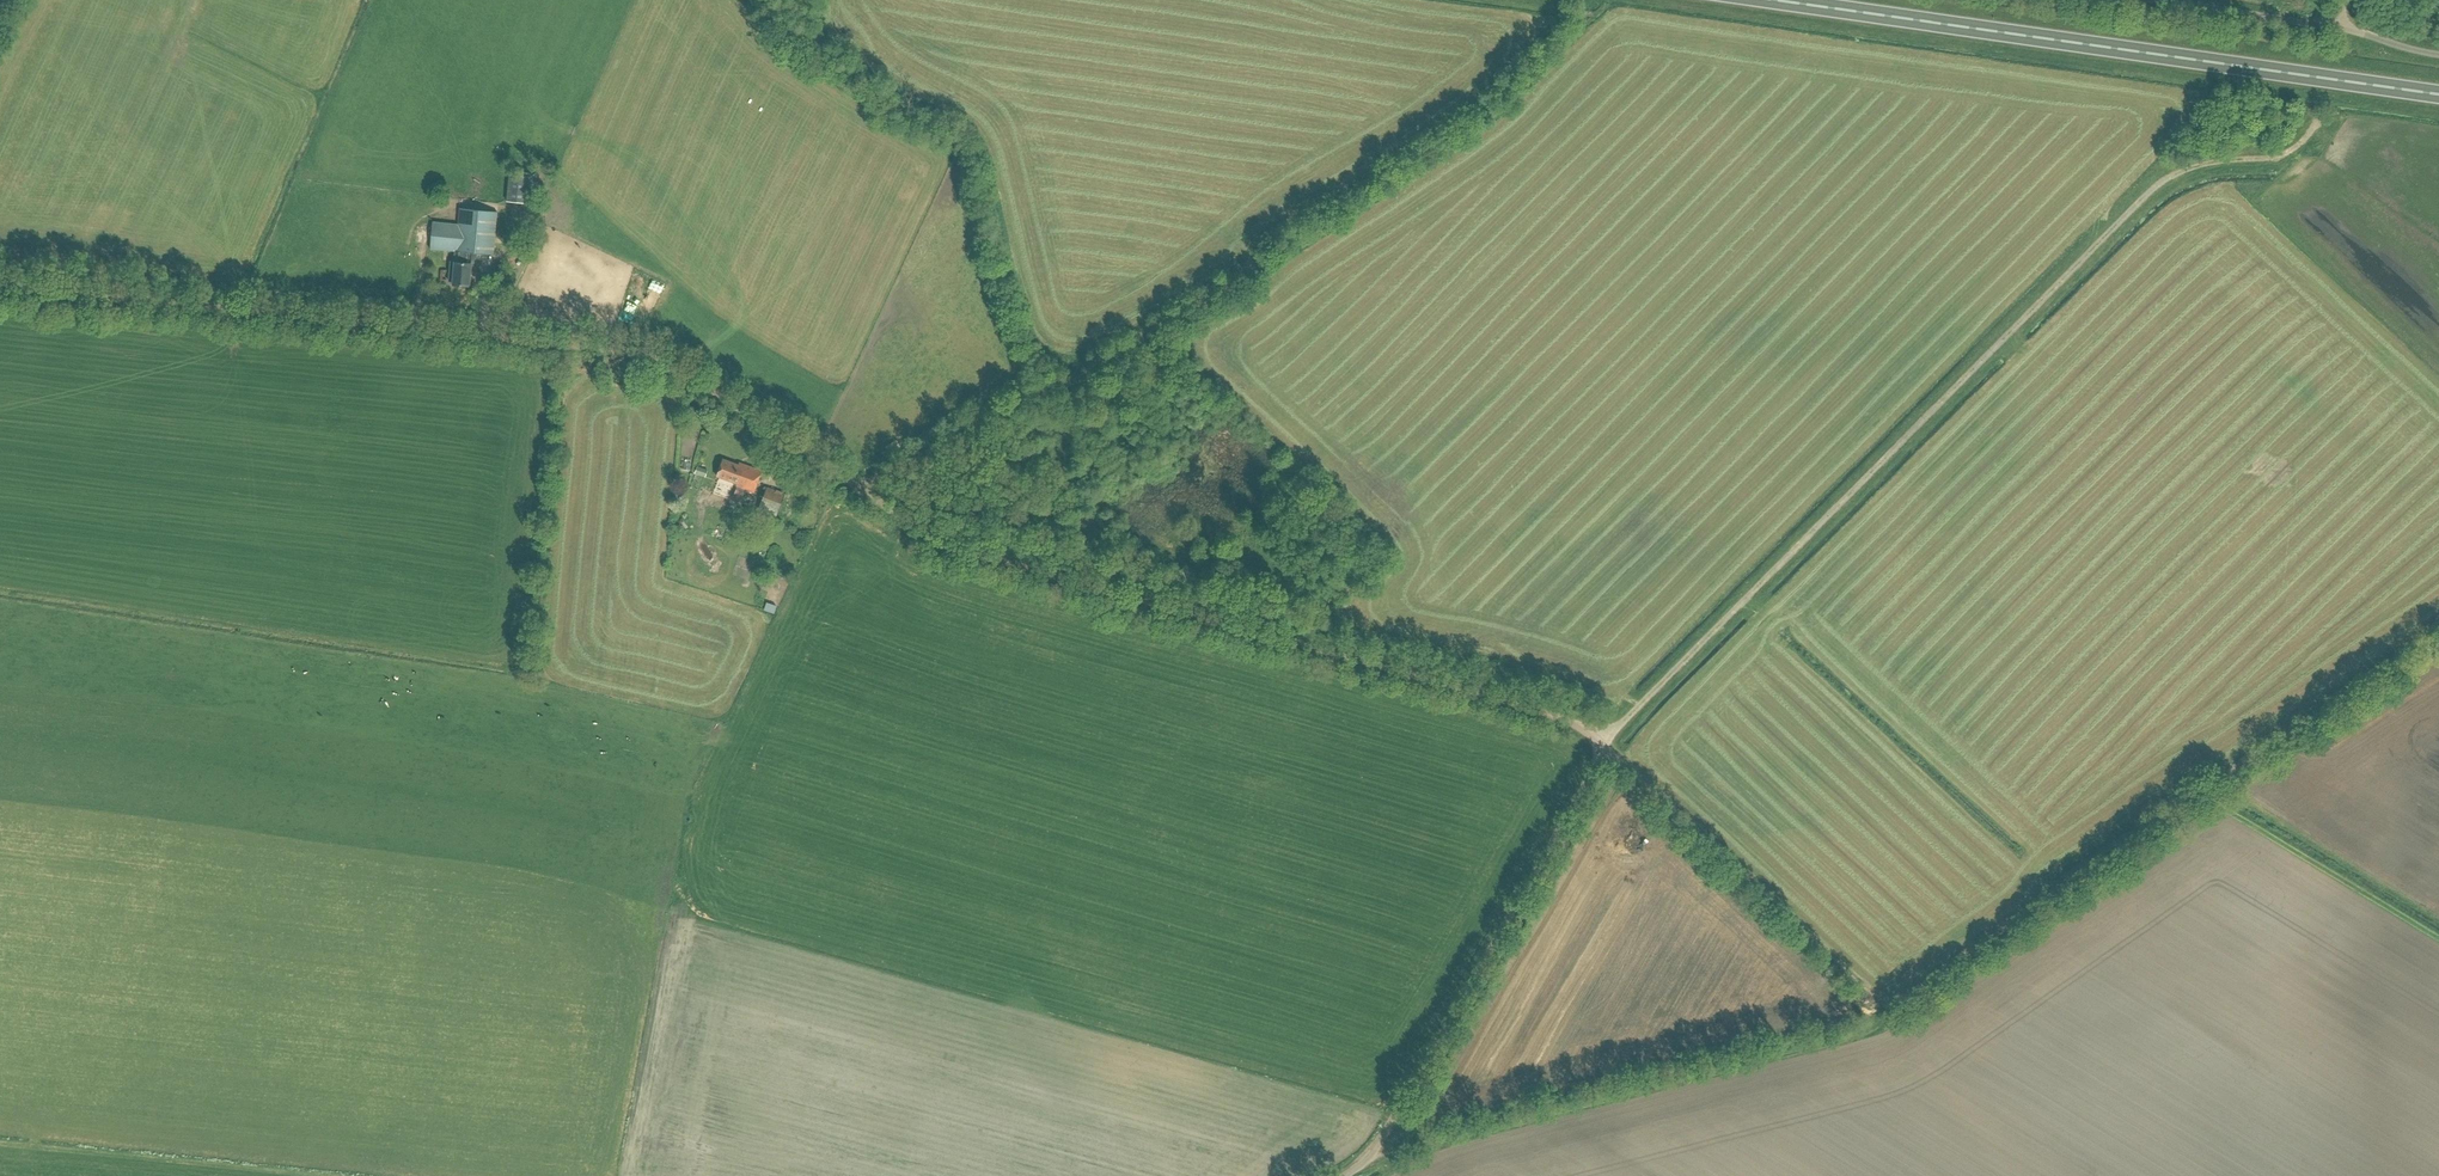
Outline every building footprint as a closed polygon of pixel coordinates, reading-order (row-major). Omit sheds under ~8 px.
[(535,174),(510,172),(507,201),(532,204),(535,174)] [(497,211),(460,208),(458,224),(433,222),(430,248),(459,250),(458,261),(455,261),(453,284),(469,286),(472,263),(471,263),(472,252),(493,254),(497,211)] [(661,281),(651,305),(659,308),(669,284),(661,281)] [(901,446),(897,440),(885,447),(888,453),(901,446)] [(744,467),(724,459),(718,476),(739,484),(732,501),(741,504),(745,492),(743,492),(745,489),(754,492),(762,471),(745,464),(744,467)] [(784,493),(767,487),(757,517),(774,523),(784,493)]
